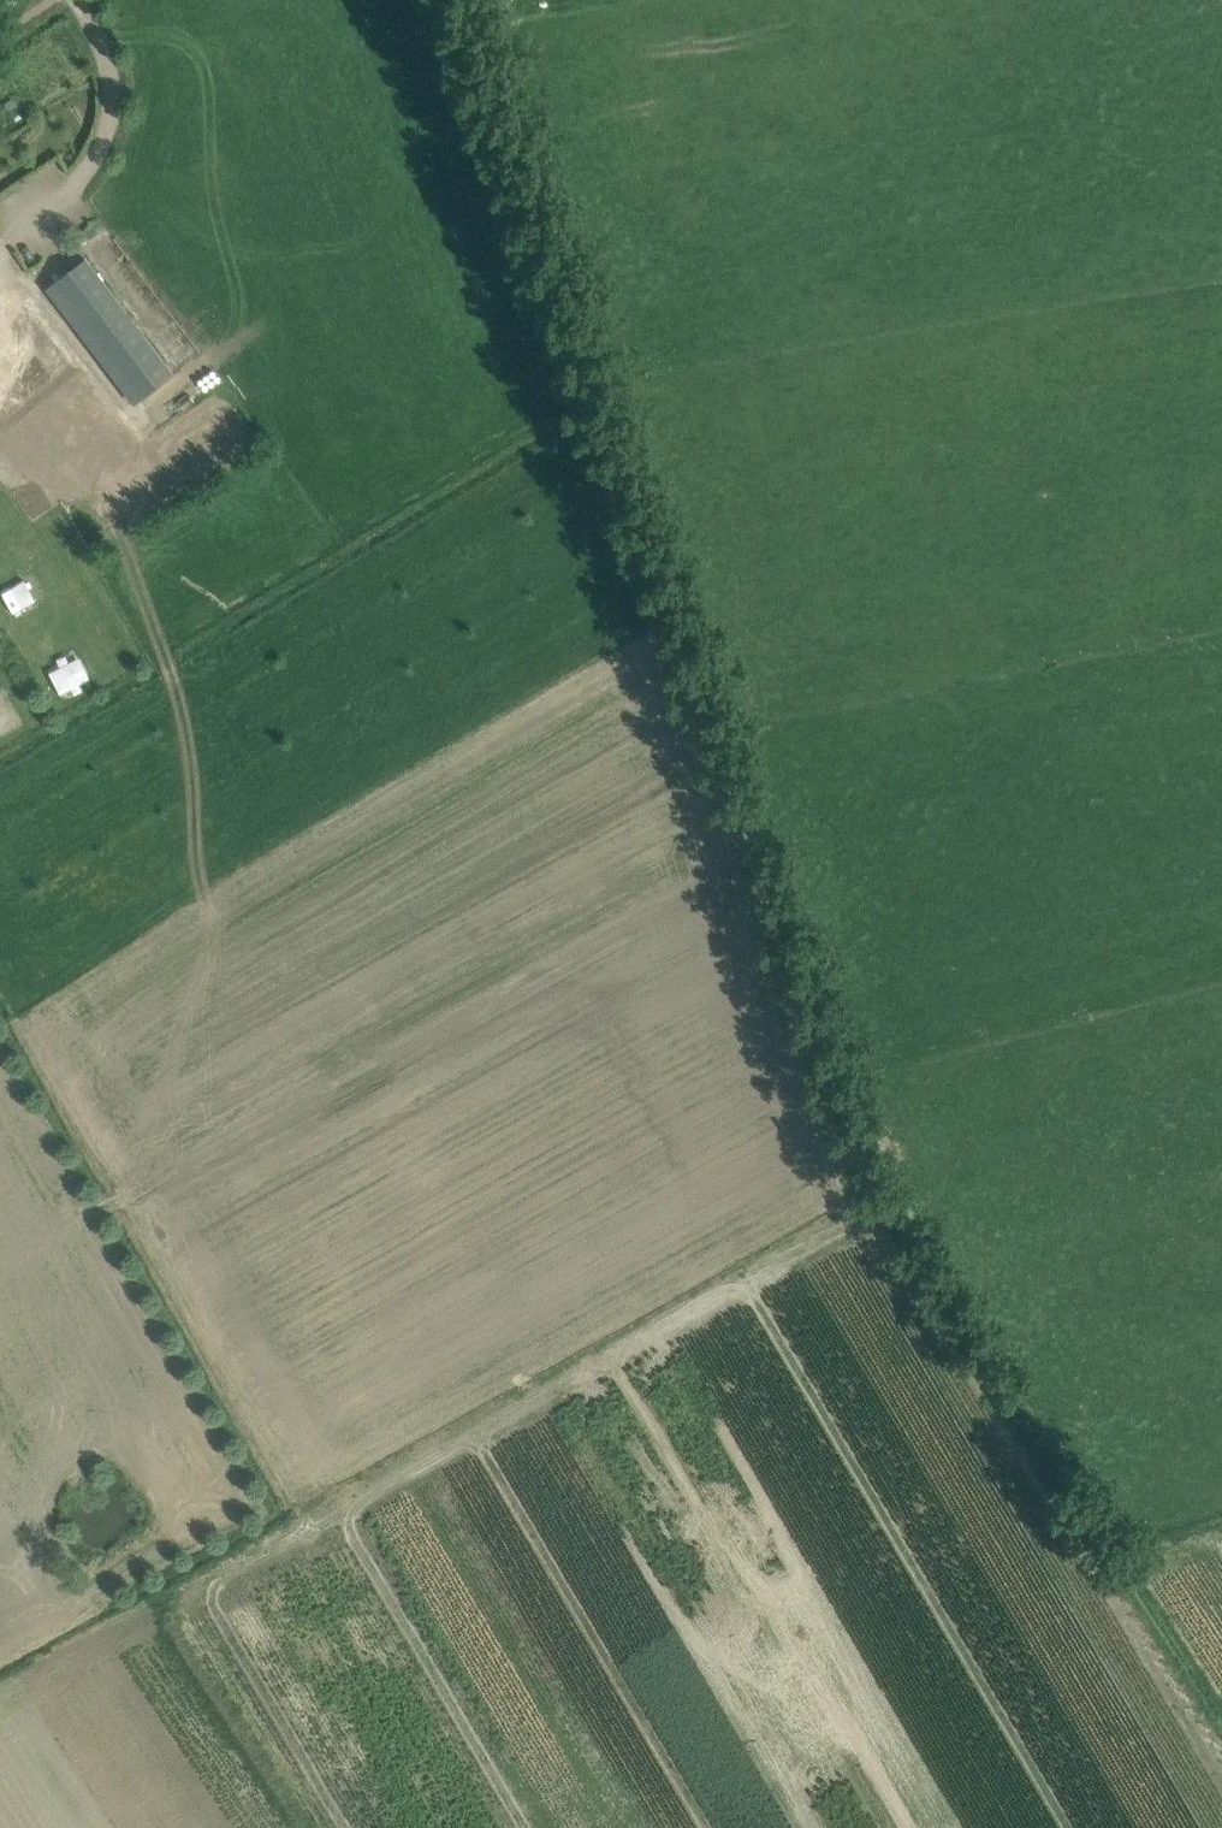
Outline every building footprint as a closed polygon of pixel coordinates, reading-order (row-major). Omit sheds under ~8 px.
[(44,289),(133,405),(174,374),(86,257),(44,289)] [(36,602),(23,578),(0,590),(0,595),(11,615),(36,602)] [(54,683),(76,674),(69,656),(46,664),(54,683)]
